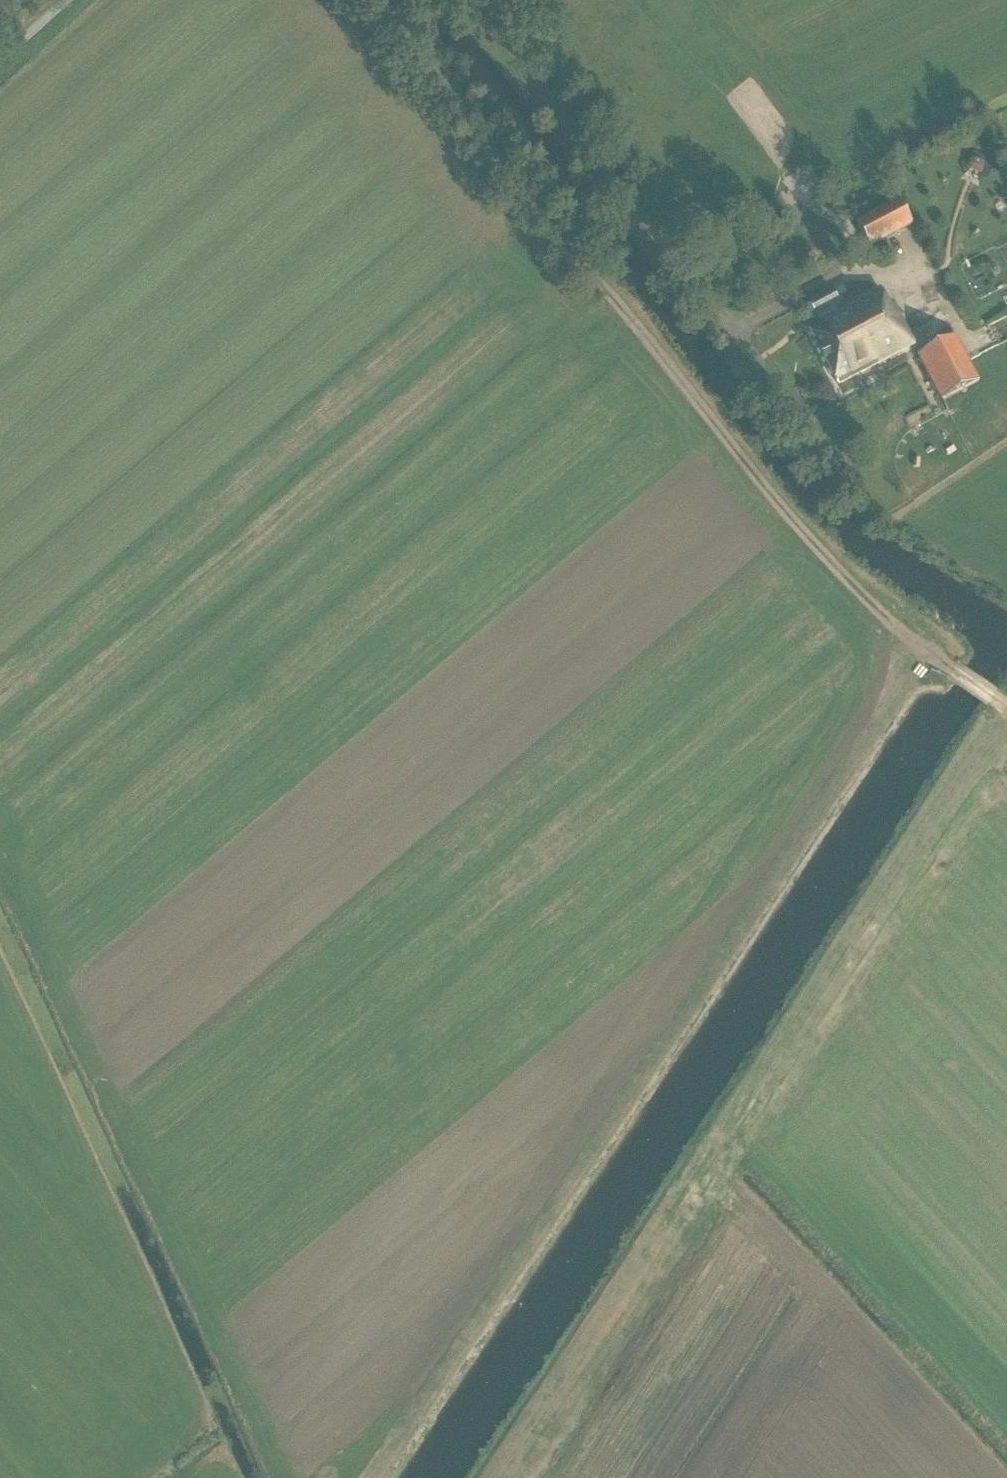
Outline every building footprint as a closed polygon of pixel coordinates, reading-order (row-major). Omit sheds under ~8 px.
[(857,222),(871,249),(913,227),(899,200),(857,222)] [(914,345),(893,303),(889,305),(881,290),(834,315),(831,309),(840,305),(832,290),(809,302),(817,317),(820,315),(823,320),(808,328),(838,385),(914,345)] [(919,356),(943,401),(979,381),(956,337),(919,356)]
